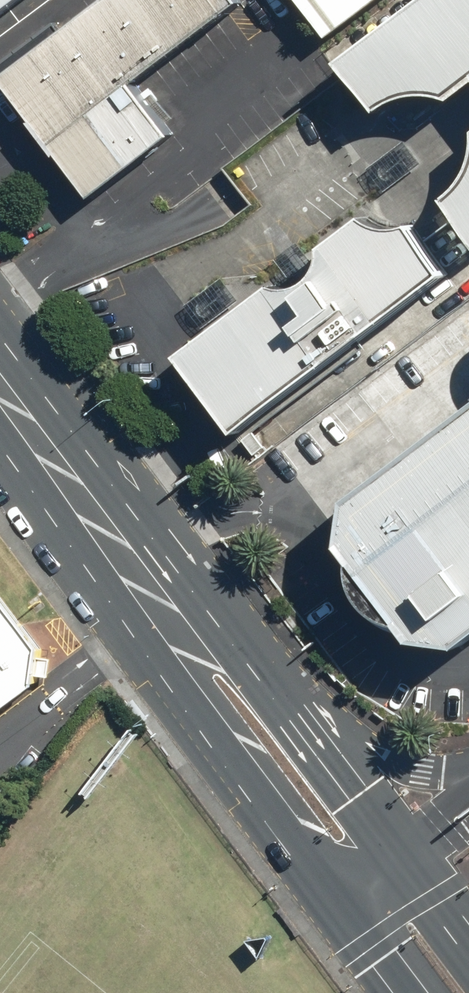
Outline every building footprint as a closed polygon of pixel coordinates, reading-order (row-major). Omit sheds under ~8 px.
[(22,0),(0,0),(0,17),(22,0)] [(2,78),(94,197),(171,138),(132,88),(242,3),(240,0),(104,0),(2,78)] [(323,48),(387,0),(287,0),(323,48)] [(338,62),(378,113),(395,102),(416,98),(433,97),(453,99),(468,87),(468,0),(421,0),(338,62)] [(461,184),(445,200),(468,235),(468,165),(461,184)] [(179,354),(237,432),(448,276),(410,227),(399,229),(386,229),(371,226),(365,219),(320,249),(319,260),(317,269),(310,278),(303,285),(292,289),(280,289),(271,288),(179,354)] [(346,501),(341,549),(347,557),(347,571),(351,589),(361,605),(372,616),(385,625),(402,632),(413,643),(461,648),(468,642),(468,411),(346,501)] [(35,683),(38,645),(0,596),(0,708),(35,683)]
